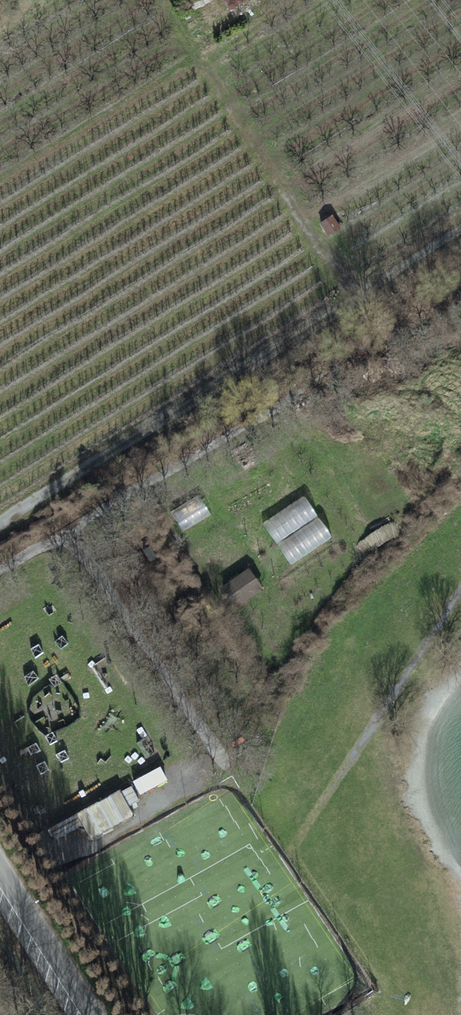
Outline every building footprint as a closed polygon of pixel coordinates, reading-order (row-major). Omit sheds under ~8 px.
[(338,227),(332,217),(322,223),(328,233),(338,227)] [(209,513),(198,495),(171,511),(181,529),(209,513)] [(302,496),(263,524),(278,544),(317,517),(302,496)] [(331,537),(317,517),(278,544),(292,564),(331,537)] [(151,546),(142,550),(149,563),(157,559),(151,546)] [(264,589),(249,568),(219,589),(234,610),(264,589)] [(160,767),(134,781),(141,794),(167,780),(160,767)] [(120,790),(77,814),(91,839),(134,816),(120,790)]
